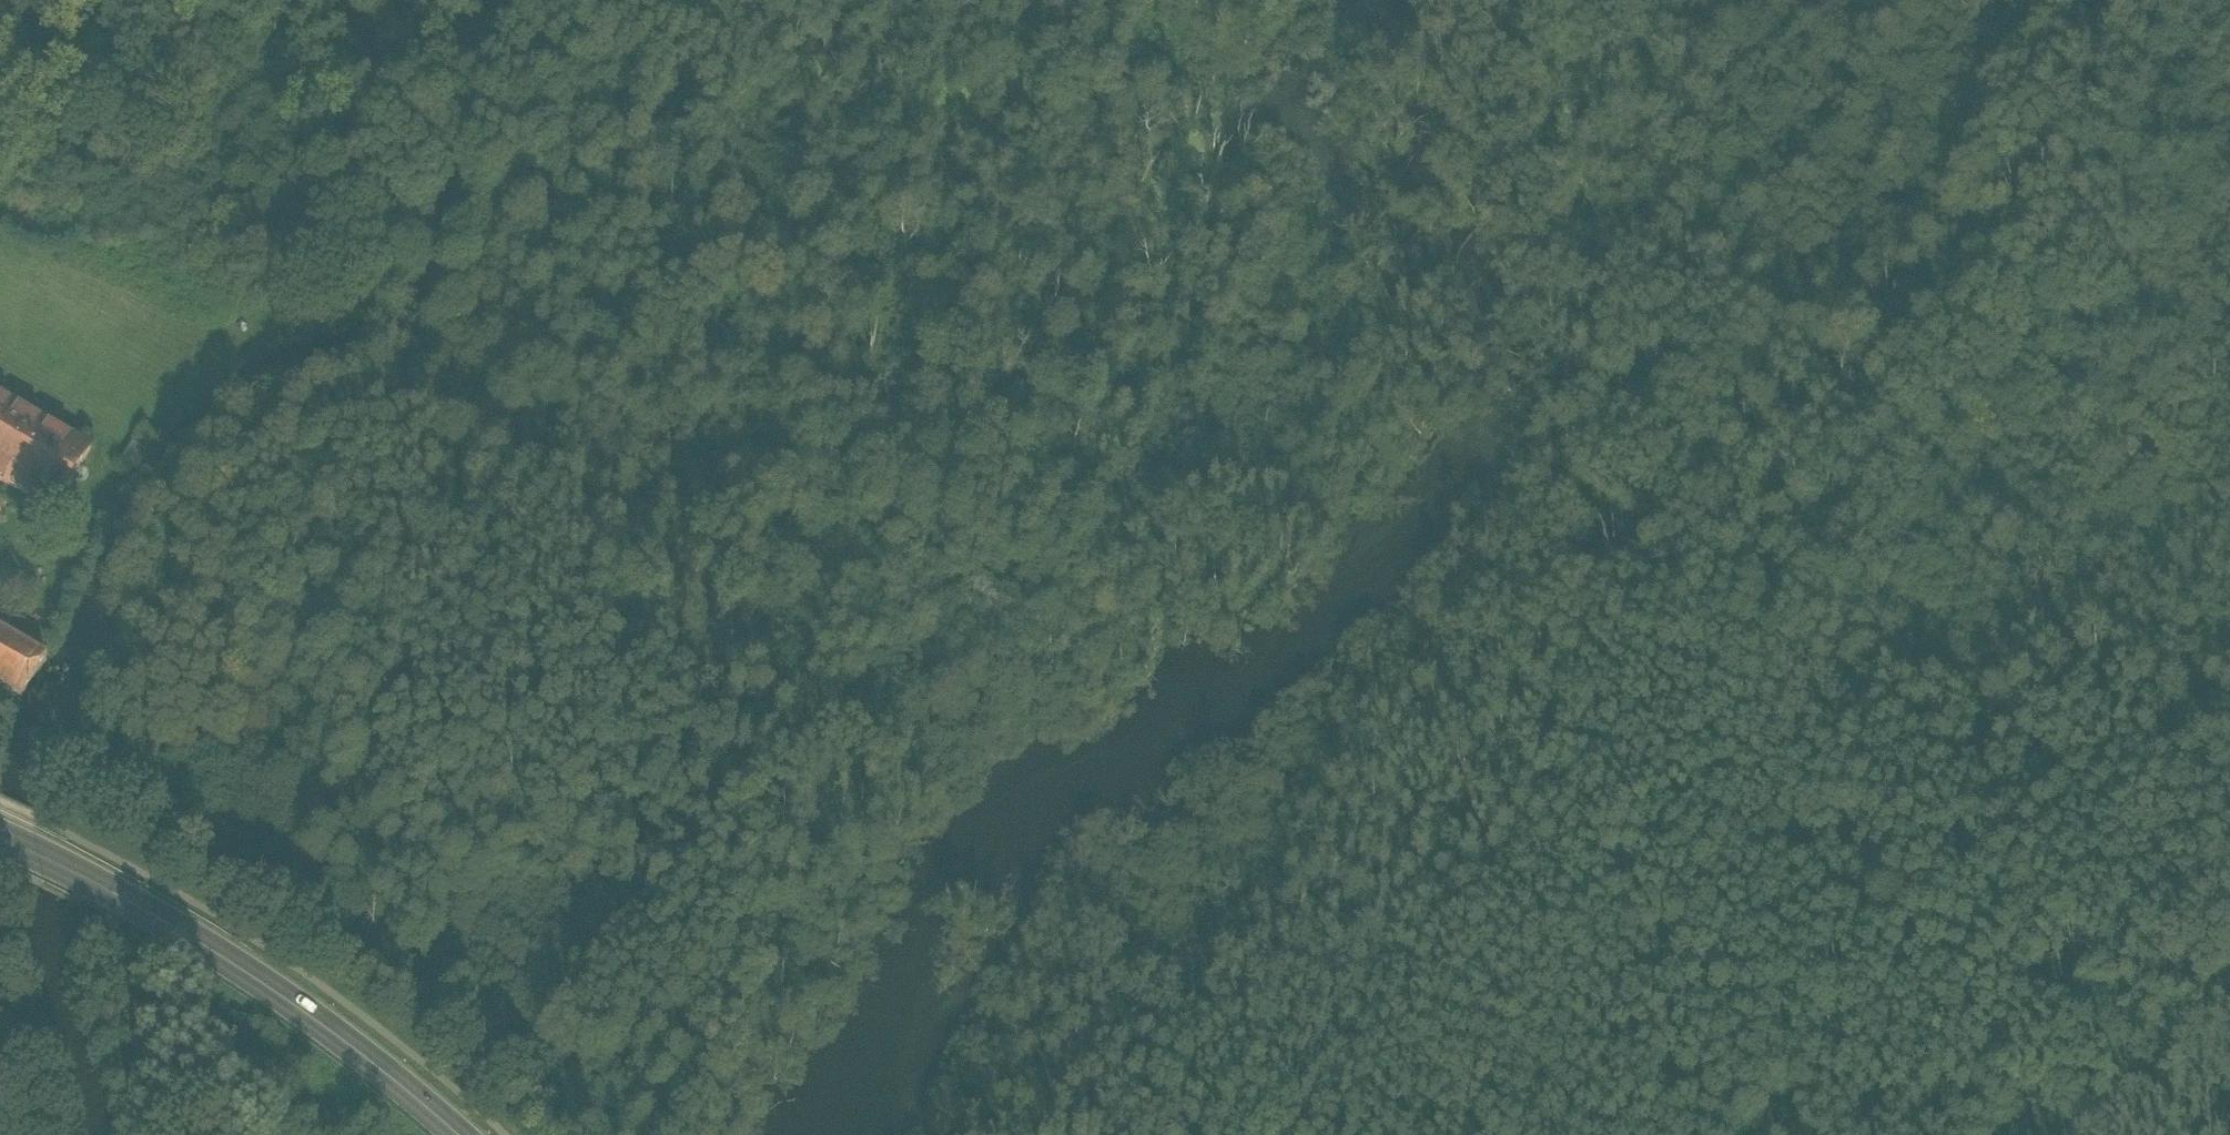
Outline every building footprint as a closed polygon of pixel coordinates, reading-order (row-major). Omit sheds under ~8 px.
[(55,513),(71,486),(77,484),(75,478),(91,450),(0,397),(0,481),(55,513)] [(1,689),(21,701),(46,661),(9,638),(0,633),(0,689),(1,689)]
